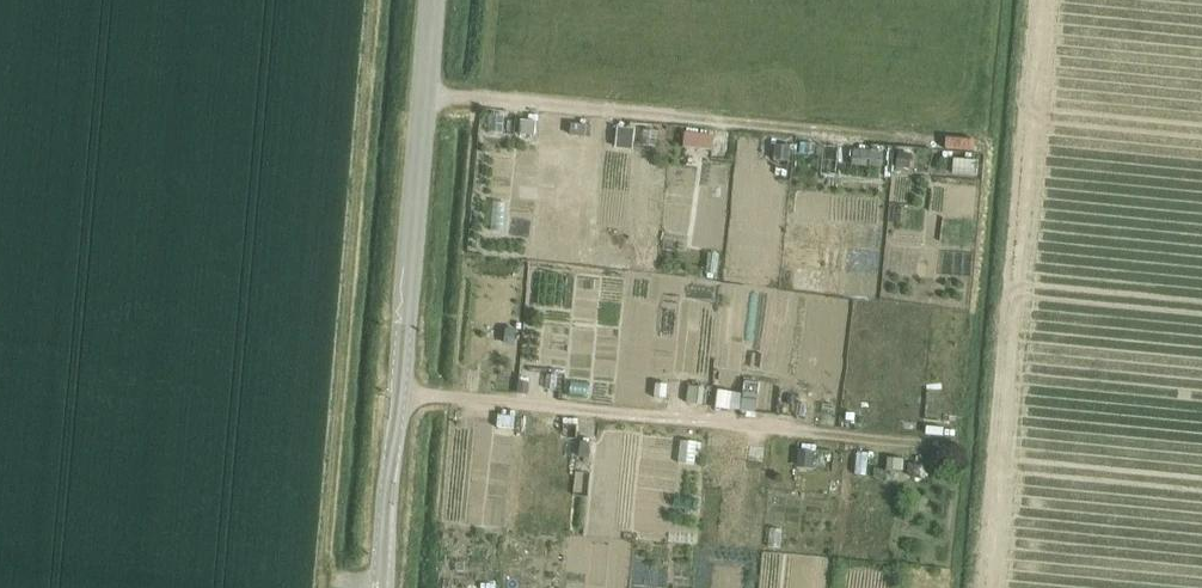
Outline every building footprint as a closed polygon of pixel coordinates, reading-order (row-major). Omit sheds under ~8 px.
[(683,148),(684,148),(700,150),(702,134),(685,133),(683,147),(683,148)] [(853,149),(852,167),(880,169),(882,151),(853,149)] [(515,332),(506,332),(506,347),(515,347),(515,332)] [(680,440),(678,463),(697,465),(699,442),(680,440)] [(798,455),(797,469),(798,469),(813,470),(815,452),(805,451),(798,451),(798,455)]
